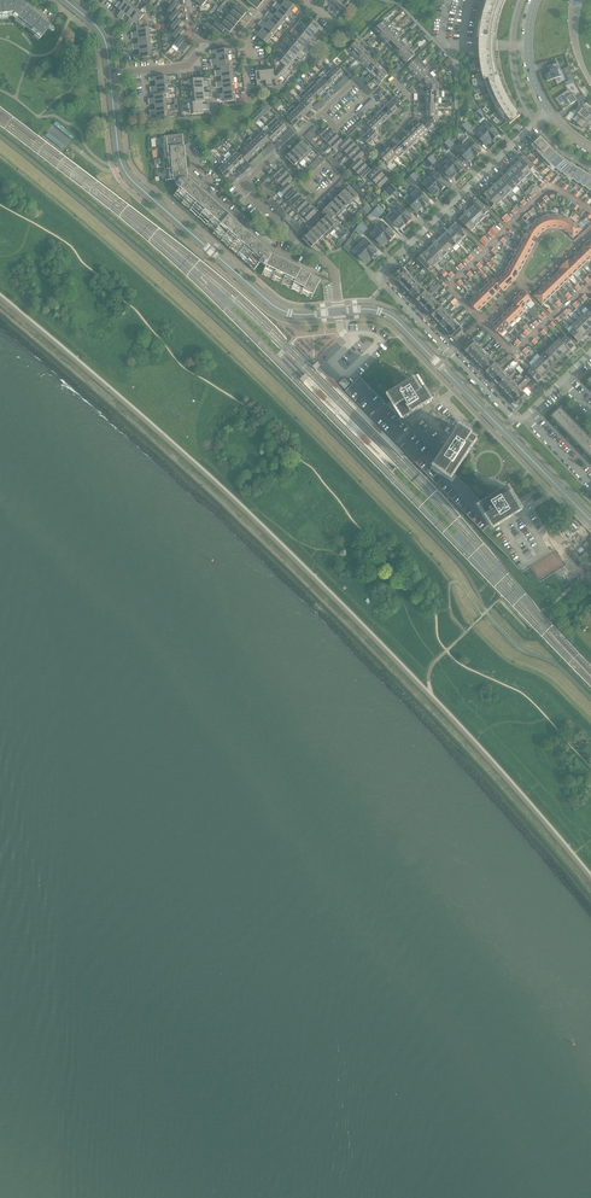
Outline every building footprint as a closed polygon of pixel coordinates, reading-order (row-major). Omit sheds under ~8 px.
[(19,3),(18,3),(19,0),(15,0),(15,2),(0,3),(0,18),(12,16),(40,39),(48,29),(51,32),(53,32),(54,31),(54,29),(50,26),(49,27),(19,3)] [(131,3),(127,0),(126,0),(119,9),(121,11),(117,16),(119,18),(131,3)] [(256,0),(249,0),(247,2),(257,10),(261,4),(256,0)] [(288,0),(283,0),(285,1),(283,4),(292,11),(296,7),(288,0)] [(351,0),(343,0),(338,6),(342,10),(351,0)] [(510,124),(520,115),(518,112),(514,108),(511,103),(508,97),(505,92),(503,87),(501,81),(499,75),(498,69),(496,64),(496,58),(495,51),(493,51),(493,48),(493,47),(493,44),(493,41),(493,37),(494,34),(496,34),(497,25),(499,17),(501,10),(504,2),(505,0),(488,0),(486,4),(483,13),(481,22),(480,31),(477,31),(477,32),(480,32),(479,39),(479,41),(479,43),(479,45),(479,47),(479,49),(479,50),(479,51),(479,52),(479,53),(479,55),(479,56),(479,58),(480,60),(480,62),(480,65),(480,67),(481,68),(481,70),(481,72),(482,74),(482,76),(483,78),(483,79),(484,80),(486,79),(488,86),(490,92),(493,98),(496,104),(499,110),(503,116),(507,121),(509,123),(510,124)] [(181,6),(176,1),(172,6),(171,6),(168,11),(173,15),(177,10),(181,6)] [(292,11),(283,4),(281,6),(276,2),(274,4),(289,16),(292,11)] [(128,16),(135,7),(131,3),(119,18),(121,20),(125,14),(128,16)] [(289,16),(274,4),(272,6),(278,10),(276,13),(285,20),(289,16)] [(246,13),(237,6),(233,11),(242,18),(246,13)] [(128,25),(140,11),(135,7),(128,16),(130,18),(126,23),(128,25)] [(182,14),(177,10),(173,15),(170,18),(169,19),(174,23),(175,24),(179,19),(182,14)] [(137,24),(144,14),(140,11),(128,25),(130,27),(134,22),(137,24)] [(242,18),(233,11),(229,16),(238,23),(242,18)] [(285,20),(276,13),(274,15),(269,11),(267,13),(281,25),(285,20)] [(281,25),(267,13),(265,15),(270,19),(268,22),(278,29),(281,25)] [(149,28),(148,18),(144,14),(137,24),(139,26),(138,27),(138,29),(149,28)] [(238,23),(229,16),(225,20),(234,28),(238,23)] [(184,23),(179,19),(175,24),(174,23),(171,28),(176,32),(180,27),(184,23)] [(234,28),(225,20),(221,26),(220,26),(225,30),(229,34),(234,28)] [(278,29),(268,22),(266,24),(261,20),(260,22),(274,34),(278,29)] [(326,31),(312,20),(308,24),(317,32),(319,30),(324,34),(326,31)] [(379,35),(387,26),(383,21),(374,30),(379,35)] [(225,30),(220,26),(221,26),(216,22),(212,27),(216,31),(221,35),(225,30)] [(274,34),(260,22),(258,24),(263,28),(261,31),(270,38),(274,34)] [(216,31),(212,27),(207,23),(203,29),(212,36),(216,31)] [(315,34),(317,32),(308,24),(304,29),(319,41),(320,39),(315,34)] [(384,40),(392,31),(387,26),(379,35),(384,40)] [(185,32),(180,27),(176,32),(172,36),(177,41),(181,36),(185,32)] [(270,38),(261,31),(259,33),(254,29),(252,31),(266,43),(270,38)] [(319,41),(304,29),(301,33),(310,41),(312,38),(317,43),(319,41)] [(388,44),(397,36),(392,31),(384,40),(388,44)] [(308,43),(310,41),(301,33),(297,38),(311,50),(313,47),(308,43)] [(186,40),(181,36),(177,41),(174,45),(179,49),(186,40)] [(393,49),(401,41),(397,36),(388,44),(393,49)] [(311,50),(297,38),(293,42),(303,50),(305,47),(310,52),(311,50)] [(397,54),(406,45),(408,43),(404,39),(401,41),(393,49),(397,54)] [(184,54),(192,44),(186,40),(179,49),(184,54)] [(353,54),(361,46),(357,41),(354,44),(350,48),(348,50),(353,54)] [(301,52),(303,50),(293,42),(290,47),(304,59),(306,56),(301,52)] [(402,58),(410,50),(406,45),(397,54),(402,58)] [(357,59),(366,51),(361,46),(353,54),(357,59)] [(304,59),(290,47),(286,51),(295,59),(297,56),(302,61),(304,59)] [(404,60),(400,64),(403,66),(406,63),(415,55),(410,50),(402,58),(404,60)] [(293,61),(295,59),(286,51),(282,56),(297,68),(299,65),(293,61)] [(362,64),(370,56),(366,51),(357,59),(362,64)] [(297,68),(282,56),(278,61),(288,68),(290,65),(295,70),(297,68)] [(366,68),(375,60),(370,56),(362,64),(366,68)] [(412,72),(422,62),(423,61),(418,57),(407,67),(412,72)] [(371,73),(379,65),(375,60),(366,68),(371,73)] [(285,71),(288,68),(278,61),(275,65),(276,77),(281,77),(282,75),(287,79),(291,75),(285,71)] [(417,77),(425,69),(427,67),(422,62),(412,72),(417,77)] [(549,66),(551,72),(548,73),(548,74),(545,75),(547,81),(562,76),(557,63),(549,66)] [(343,73),(339,68),(335,65),(331,69),(339,78),(343,73)] [(376,78),(384,70),(379,65),(371,73),(376,78)] [(569,67),(564,69),(568,81),(573,78),(572,75),(570,70),(569,67)] [(339,78),(331,69),(326,74),(334,82),(339,78)] [(421,82),(429,74),(425,69),(417,77),(421,82)] [(380,83),(389,74),(384,70),(376,78),(373,80),(379,86),(381,83),(380,83)] [(334,82),(326,74),(323,71),(319,76),(320,77),(321,78),(329,87),(334,82)] [(425,86),(434,78),(433,78),(436,75),(432,72),(430,74),(429,74),(421,82),(425,86)] [(329,87),(321,78),(320,77),(315,81),(317,83),(325,91),(329,87)] [(438,91),(438,83),(434,78),(425,86),(427,88),(427,91),(438,91)] [(317,83),(315,81),(314,80),(309,85),(312,88),(320,96),(325,91),(317,83)] [(320,96),(312,88),(309,85),(304,89),(307,92),(315,100),(320,96)] [(315,100),(307,92),(304,89),(299,94),(305,100),(305,99),(310,105),(315,100)] [(577,98),(573,93),(572,94),(569,90),(556,98),(560,105),(566,100),(570,105),(576,101),(578,105),(581,103),(583,101),(584,99),(585,98),(583,94),(577,98)] [(402,105),(394,97),(394,96),(390,100),(398,109),(402,105)] [(313,108),(310,105),(305,99),(305,100),(300,104),(309,112),(313,108)] [(398,109),(390,100),(385,105),(393,113),(398,109)] [(309,112),(300,104),(296,108),(304,117),(309,112)] [(304,117),(296,108),(293,105),(288,110),(291,113),(299,121),(304,117)] [(393,113),(385,105),(381,110),(389,118),(393,113)] [(590,119),(590,118),(590,117),(590,115),(589,113),(590,111),(584,106),(583,108),(582,108),(577,114),(581,118),(576,123),(583,129),(590,119)] [(204,114),(203,110),(210,109),(209,107),(191,109),(192,115),(204,114)] [(389,118),(381,110),(376,114),(384,122),(389,118)] [(484,115),(479,110),(476,113),(481,118),(484,115)] [(299,121),(291,113),(286,118),(294,126),(299,121)] [(384,122),(376,114),(371,119),(379,127),(384,122)] [(287,127),(277,117),(272,121),(282,132),(287,127)] [(427,131),(437,121),(437,117),(428,117),(421,124),(427,131)] [(379,127),(371,119),(366,124),(370,128),(374,132),(379,127)] [(498,133),(487,122),(486,120),(479,126),(493,140),(494,139),(495,140),(497,137),(497,136),(498,135),(497,134),(498,133)] [(282,132),(272,121),(267,126),(270,128),(278,137),(282,132)] [(57,122),(54,125),(72,139),(75,136),(57,122)] [(427,131),(421,124),(419,123),(415,127),(423,135),(427,131)] [(471,128),(466,123),(462,126),(467,131),(471,128)] [(323,138),(331,130),(327,125),(320,132),(318,133),(323,138)] [(467,131),(462,126),(459,129),(464,134),(467,131)] [(493,140),(479,126),(473,132),(475,134),(478,137),(483,142),(486,145),(492,139),(493,140)] [(423,135),(415,127),(410,132),(418,140),(423,135)] [(278,137),(270,128),(265,133),(271,138),(270,139),(273,141),(278,137)] [(378,136),(374,132),(370,128),(366,133),(374,141),(378,136)] [(271,138),(265,133),(263,130),(258,135),(266,143),(270,139),(271,138)] [(327,142),(335,134),(331,130),(323,138),(327,142)] [(48,133),(46,136),(63,149),(65,147),(66,146),(49,132),(48,133)] [(418,140),(410,132),(405,137),(413,145),(418,140)] [(374,141),(366,133),(361,137),(369,146),(374,141)] [(331,146),(339,138),(335,134),(327,142),(331,146)] [(227,218),(211,204),(194,189),(196,187),(188,180),(188,178),(184,178),(180,135),(163,137),(167,181),(175,180),(176,185),(180,189),(175,195),(216,231),(214,232),(255,269),(261,263),(263,265),(266,266),(262,274),(312,298),(319,283),(270,259),(273,254),(269,252),(268,254),(260,246),(258,248),(226,220),(227,218)] [(266,143),(258,135),(253,139),(261,148),(266,143)] [(261,148),(253,139),(250,137),(246,141),(248,144),(256,152),(261,148)] [(413,145),(405,137),(400,141),(408,149),(413,145)] [(534,152),(545,142),(540,137),(530,147),(534,152)] [(343,142),(339,138),(331,146),(334,150),(338,147),(343,142)] [(342,151),(351,142),(347,138),(343,142),(338,147),(342,151)] [(454,145),(449,139),(445,143),(450,148),(454,145)] [(481,150),(470,139),(464,145),(476,157),(480,152),(479,151),(481,150)] [(311,149),(303,141),(298,145),(308,155),(313,151),(311,149)] [(408,149),(400,141),(396,145),(404,153),(408,149)] [(346,156),(347,154),(355,146),(351,142),(342,151),(346,156)] [(539,157),(550,147),(545,142),(534,152),(539,157)] [(450,148),(445,143),(442,146),(447,151),(450,148)] [(256,152),(248,144),(244,148),(251,157),(256,152)] [(308,155),(298,145),(294,149),(304,159),(308,155)] [(404,153),(396,145),(392,150),(397,155),(397,156),(399,158),(404,153)] [(476,157),(464,145),(458,151),(460,153),(460,154),(465,159),(466,159),(468,162),(474,156),(475,157),(476,157)] [(351,159),(359,151),(355,146),(347,154),(351,159)] [(397,155),(392,150),(389,147),(384,152),(392,160),(397,156),(397,155)] [(544,162),(554,152),(549,148),(550,147),(539,157),(544,162)] [(251,157),(244,148),(239,153),(244,159),(246,162),(251,157)] [(304,159),(294,149),(290,153),(298,161),(300,163),(304,159)] [(244,159),(239,153),(236,150),(232,155),(240,163),(244,159)] [(359,159),(364,155),(359,151),(351,159),(355,163),(359,159)] [(392,160),(384,152),(379,157),(387,165),(392,160)] [(548,166),(559,156),(554,152),(544,162),(548,166)] [(298,161),(290,153),(285,157),(293,166),(298,161)] [(240,163),(232,155),(227,159),(235,168),(240,163)] [(462,165),(453,155),(447,162),(458,174),(463,169),(462,168),(463,166),(462,165)] [(436,161),(431,156),(428,159),(433,165),(436,161)] [(534,166),(524,156),(519,161),(531,173),(530,171),(534,166)] [(553,171),(564,160),(559,156),(548,166),(548,167),(549,166),(553,171)] [(235,168),(227,159),(225,158),(221,162),(222,164),(230,172),(235,168)] [(354,170),(362,162),(359,159),(355,163),(350,167),(354,170)] [(433,165),(428,159),(424,163),(429,168),(433,165)] [(458,174),(447,162),(445,160),(439,166),(440,167),(440,168),(443,170),(448,176),(451,178),(457,173),(458,174)] [(559,174),(570,164),(564,160),(553,171),(554,170),(559,174)] [(531,173),(519,161),(521,163),(516,167),(526,177),(531,173)] [(230,172),(222,164),(221,162),(216,167),(218,168),(217,169),(225,177),(230,172)] [(359,175),(367,167),(362,162),(354,170),(359,175)] [(564,178),(575,167),(570,164),(559,174),(559,175),(560,174),(564,178)] [(276,179),(284,171),(280,166),(271,174),(276,179)] [(371,172),(371,171),(367,167),(359,175),(358,176),(362,180),(366,176),(371,172)] [(370,180),(379,171),(375,167),(371,171),(371,172),(366,176),(370,180)] [(526,177),(516,167),(511,172),(522,182),(526,177)] [(570,182),(581,171),(575,167),(564,178),(566,177),(570,182)] [(280,183),(288,175),(284,171),(276,179),(280,183)] [(375,184),(384,176),(379,171),(370,180),(374,185),(375,184)] [(576,185),(587,174),(581,171),(570,182),(571,181),(576,185)] [(446,183),(435,172),(429,178),(441,190),(446,186),(445,184),(446,183)] [(522,182),(511,172),(507,176),(517,187),(522,182)] [(419,178),(414,173),(410,176),(415,181),(419,178)] [(590,180),(590,177),(587,174),(576,185),(576,186),(577,184),(581,189),(590,180)] [(288,183),(292,179),(288,175),(280,183),(283,187),(288,183)] [(379,188),(388,180),(384,176),(375,184),(379,188)] [(415,181),(410,176),(407,179),(412,185),(415,181)] [(441,190),(429,178),(427,176),(421,182),(423,184),(426,187),(425,187),(431,193),(434,195),(440,189),(441,191),(441,190)] [(517,187),(507,176),(502,181),(512,191),(517,187)] [(590,189),(590,180),(581,189),(582,189),(583,188),(587,192),(590,189)] [(512,191),(502,181),(497,185),(507,196),(512,191)] [(283,195),(292,187),(288,183),(283,187),(279,191),(283,195)] [(397,190),(392,185),(388,188),(393,193),(397,190)] [(507,196),(497,185),(493,190),(503,200),(507,196)] [(357,194),(349,186),(344,190),(353,198),(357,194)] [(288,200),(296,192),(292,187),(283,195),(288,200)] [(429,200),(418,189),(416,187),(410,193),(412,195),(424,207),(424,206),(426,207),(428,205),(428,203),(428,202),(427,201),(429,200)] [(393,193),(388,188),(385,191),(390,196),(393,193)] [(353,198),(344,190),(340,195),(349,204),(354,200),(353,198)] [(503,200),(493,190),(488,194),(487,192),(486,192),(498,205),(503,200)] [(290,205),(300,196),(296,192),(288,200),(286,201),(290,205)] [(498,205),(486,192),(481,197),(491,208),(496,203),(498,205)] [(349,204),(340,195),(336,199),(344,207),(344,206),(346,208),(349,204)] [(424,207),(412,195),(406,201),(408,204),(413,209),(414,209),(416,212),(422,206),(423,207),(424,207)] [(296,208),(304,200),(300,196),(290,205),(295,209),(296,208)] [(344,207),(336,199),(332,202),(342,213),(346,209),(344,207)] [(538,203),(540,208),(547,203),(546,202),(543,199),(538,203)] [(300,212),(308,204),(304,200),(296,208),(300,212)] [(488,211),(478,200),(473,205),(485,217),(483,215),(488,211)] [(342,213),(332,202),(328,206),(336,215),(338,217),(342,213)] [(357,213),(361,218),(372,208),(368,203),(357,213)] [(304,217),(312,209),(308,204),(300,212),(298,214),(301,219),(304,217)] [(411,217),(401,206),(399,204),(393,210),(395,212),(406,224),(411,219),(410,218),(411,217)] [(485,217),(473,205),(475,207),(470,212),(480,222),(485,217)] [(336,215),(328,206),(323,211),(327,215),(328,214),(332,218),(336,215)] [(384,211),(379,206),(375,210),(381,215),(384,211)] [(307,220),(316,212),(312,209),(304,217),(301,219),(305,222),(307,220)] [(381,215),(375,210),(372,213),(377,218),(381,215)] [(406,224),(395,212),(388,218),(391,221),(396,226),(399,229),(405,223),(406,224)] [(480,222),(470,212),(465,216),(475,227),(480,222)] [(336,223),(332,218),(328,214),(327,215),(324,219),(332,227),(336,223)] [(506,223),(511,218),(507,214),(502,219),(506,223)] [(558,228),(560,215),(558,214),(556,214),(554,214),(552,214),(550,215),(552,228),(553,228),(554,228),(556,228),(557,228),(558,228)] [(552,228),(550,215),(548,215),(546,215),(544,216),(542,217),(541,218),(546,230),(547,229),(549,229),(550,228),(551,228),(552,228)] [(563,230),(570,218),(568,217),(566,216),(564,216),(562,215),(560,215),(558,228),(559,228),(560,228),(561,229),(562,229),(563,230)] [(475,227),(465,216),(461,221),(471,231),(475,227)] [(546,230),(541,218),(539,218),(537,219),(536,220),(535,221),(533,222),(532,223),(542,233),(542,232),(543,231),(544,231),(545,230),(546,230)] [(568,233),(578,224),(576,223),(575,221),(573,220),(572,219),(570,218),(563,230),(564,230),(565,231),(566,232),(567,233),(568,233)] [(332,227),(324,219),(319,223),(330,234),(334,230),(332,227)] [(394,234),(383,223),(381,221),(375,227),(377,229),(389,241),(390,240),(391,240),(393,238),(393,237),(394,236),(393,235),(394,234)] [(330,234),(319,223),(315,227),(323,235),(326,238),(330,234)] [(367,229),(362,223),(358,226),(364,232),(367,229)] [(542,233),(532,223),(531,225),(530,226),(528,228),(527,230),(526,232),(538,238),(538,237),(539,236),(539,235),(540,234),(541,234),(542,233)] [(467,235),(457,224),(452,229),(462,239),(467,235)] [(579,233),(582,229),(578,224),(568,233),(573,238),(577,235),(579,233)] [(364,232),(358,226),(358,227),(355,230),(360,236),(364,232)] [(323,235),(315,227),(311,231),(319,239),(323,235)] [(389,241),(377,229),(371,235),(374,237),(379,243),(382,246),(388,240),(389,241)] [(462,239),(452,229),(447,234),(458,244),(462,239)] [(319,239),(311,231),(307,235),(315,243),(319,239)] [(458,244),(447,234),(443,238),(453,249),(458,244)] [(315,243),(307,235),(303,239),(311,247),(315,243)] [(535,243),(523,237),(520,243),(532,249),(535,243)] [(377,250),(366,239),(366,240),(364,238),(358,244),(360,245),(372,258),(376,253),(375,252),(377,250)] [(453,249),(443,238),(438,243),(448,253),(453,249)] [(353,249),(347,243),(344,247),(349,252),(353,249)] [(448,253),(438,243),(433,247),(443,258),(448,253)] [(532,249),(520,243),(517,249),(529,255),(532,249)] [(586,243),(581,247),(590,257),(590,248),(586,243)] [(372,258),(360,245),(354,251),(356,254),(361,260),(362,260),(364,262),(370,257),(371,258),(372,258)] [(443,258),(433,247),(429,252),(439,262),(443,258)] [(581,247),(582,248),(578,253),(587,262),(590,258),(590,257),(581,247)] [(529,255),(517,249),(514,254),(526,261),(529,255)] [(439,262),(429,252),(424,256),(423,254),(422,254),(434,267),(439,262)] [(587,262),(578,253),(574,257),(583,266),(587,262)] [(434,267),(422,254),(417,259),(427,270),(432,265),(434,267)] [(526,261),(514,254),(511,260),(523,266),(526,261)] [(583,266),(574,257),(570,261),(569,260),(568,260),(578,270),(583,266)] [(523,266),(511,260),(508,266),(520,272),(523,266)] [(578,270),(568,260),(564,264),(574,275),(578,270)] [(574,275),(564,264),(559,269),(569,279),(574,275)] [(515,280),(520,272),(508,266),(505,272),(515,280)] [(399,282),(409,272),(403,267),(394,276),(395,277),(395,279),(397,281),(398,281),(399,282)] [(569,279),(559,269),(560,270),(556,274),(565,283),(569,279)] [(404,287),(414,277),(409,272),(399,282),(404,287)] [(515,280),(505,272),(500,277),(509,287),(515,280)] [(565,283),(556,274),(551,278),(560,287),(565,283)] [(409,292),(419,283),(414,277),(404,287),(409,292)] [(509,287),(500,277),(495,281),(493,279),(492,279),(504,291),(509,287)] [(560,287),(551,278),(547,282),(556,292),(560,287)] [(504,291),(492,279),(488,284),(497,293),(501,289),(504,291)] [(556,292),(547,282),(543,287),(552,296),(556,292)] [(414,297),(424,288),(419,283),(409,292),(414,297)] [(497,293),(488,284),(483,288),(492,298),(497,293)] [(552,296),(543,287),(538,291),(547,300),(552,296)] [(419,303),(429,293),(424,288),(414,297),(419,303)] [(492,298),(483,288),(478,293),(488,302),(492,298)] [(532,300),(529,298),(529,297),(529,296),(527,293),(525,294),(522,291),(517,296),(527,305),(532,300)] [(547,300),(538,291),(534,295),(542,305),(547,300)] [(424,308),(434,298),(429,293),(419,303),(424,308)] [(488,302),(478,293),(474,297),(483,307),(488,302)] [(527,305),(517,296),(513,300),(524,312),(525,312),(522,309),(527,305)] [(483,307),(474,297),(469,302),(478,311),(483,307)] [(429,313),(439,303),(434,298),(424,308),(429,313)] [(524,312),(513,300),(512,300),(515,303),(511,307),(520,317),(524,312)] [(434,318),(444,309),(439,303),(429,313),(434,318)] [(520,317),(511,307),(506,312),(515,321),(520,317)] [(439,323),(449,314),(444,309),(434,318),(439,323)] [(530,310),(528,312),(535,319),(538,317),(530,310)] [(515,321),(506,312),(501,316),(510,326),(515,321)] [(444,329),(454,319),(449,314),(439,323),(444,329)] [(584,314),(580,318),(590,328),(590,327),(590,321),(584,314)] [(501,316),(497,321),(506,330),(509,334),(514,329),(510,326),(501,316)] [(590,328),(580,318),(576,322),(585,332),(590,328)] [(449,334),(459,324),(454,319),(444,329),(449,334)] [(506,330),(497,321),(492,326),(501,335),(506,330)] [(585,332),(576,322),(572,326),(583,338),(582,336),(585,332)] [(461,333),(462,332),(464,330),(459,324),(449,334),(450,335),(450,336),(452,338),(454,338),(456,341),(462,334),(461,333)] [(583,338),(572,326),(571,327),(573,328),(569,332),(579,342),(583,338)] [(575,345),(566,336),(561,340),(560,339),(559,339),(570,350),(575,345)] [(468,353),(478,344),(473,338),(469,342),(468,341),(462,347),(464,349),(464,350),(466,353),(468,353)] [(570,350),(559,339),(555,343),(564,353),(568,349),(570,350)] [(564,353),(555,343),(550,348),(559,357),(564,353)] [(473,359),(483,349),(478,344),(468,353),(473,359)] [(559,357),(550,348),(545,352),(555,362),(559,357)] [(478,364),(488,354),(483,349),(473,359),(478,364)] [(555,362),(545,352),(541,357),(550,367),(555,362)] [(483,369),(493,360),(488,354),(478,364),(483,369)] [(550,367),(541,357),(536,361),(545,371),(550,367)] [(515,359),(511,364),(513,366),(512,368),(514,370),(518,365),(520,364),(515,359)] [(488,374),(498,365),(493,360),(483,369),(488,374)] [(545,371),(536,361),(531,366),(542,377),(543,377),(541,375),(545,371)] [(494,380),(503,370),(498,365),(488,374),(494,380)] [(542,377),(531,366),(533,368),(528,373),(537,382),(542,377)] [(499,385),(509,375),(503,370),(494,380),(499,385)] [(504,390),(514,380),(509,375),(499,385),(504,390)] [(445,453),(444,452),(433,440),(427,446),(398,416),(419,403),(418,402),(412,391),(411,391),(410,390),(387,405),(359,377),(345,391),(483,531),(491,523),(509,512),(508,510),(509,510),(502,500),(501,498),(487,507),(450,470),(466,446),(459,442),(454,439),(445,453)] [(350,384),(344,378),(339,383),(345,389),(350,384)] [(432,402),(418,379),(389,397),(403,419),(432,402)] [(509,395),(519,386),(514,380),(504,390),(509,395)] [(514,400),(524,391),(519,386),(509,395),(514,400)] [(519,406),(529,396),(524,391),(514,400),(514,401),(515,402),(517,405),(518,405),(519,406)] [(574,422),(571,419),(560,408),(551,416),(565,431),(574,422)] [(588,436),(584,433),(574,422),(565,431),(579,445),(588,436)] [(588,436),(579,445),(590,457),(590,440),(588,436)] [(396,467),(385,460),(392,471),(396,467)] [(522,510),(508,487),(480,505),(491,523),(494,528),(522,510)] [(580,527),(572,519),(569,521),(566,524),(574,533),(577,530),(580,527)]
